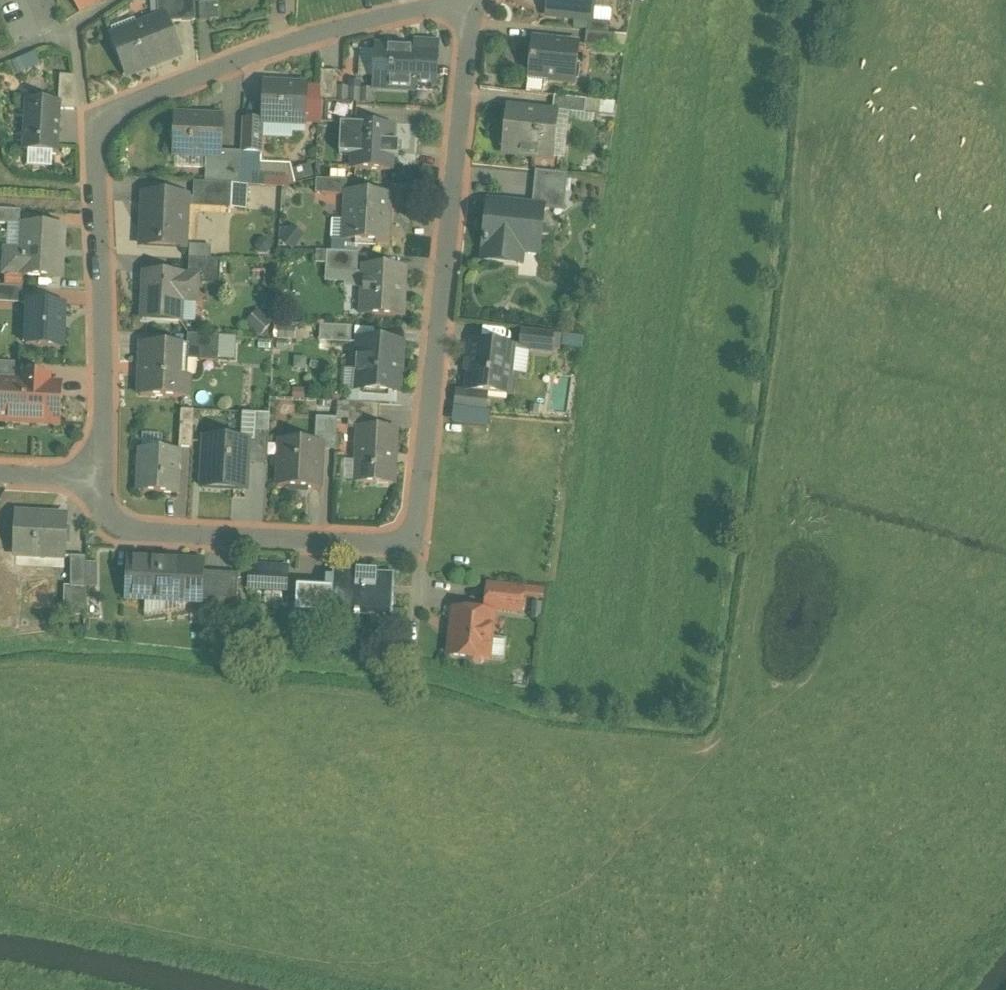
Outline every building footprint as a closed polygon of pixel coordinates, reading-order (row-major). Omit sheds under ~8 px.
[(80,13),(102,0),(72,0),(80,13)] [(159,20),(166,18),(168,24),(196,22),(195,0),(158,0),(159,20)] [(547,17),(576,20),(592,22),(593,22),(595,0),(549,0),(547,17)] [(146,28),(139,30),(135,20),(112,29),(115,38),(129,75),(181,55),(168,24),(166,18),(159,20),(145,26),(146,28)] [(609,24),(593,22),(592,22),(576,20),(575,30),(587,32),(587,34),(608,36),(609,24)] [(608,36),(587,34),(585,49),(613,52),(615,37),(608,36)] [(580,47),(533,42),(529,79),(576,84),(576,83),(574,83),(576,67),(578,67),(580,47)] [(415,50),(377,48),(374,89),(416,91),(416,86),(436,88),(438,45),(415,43),(415,50)] [(18,75),(45,68),(42,55),(14,61),(18,75)] [(338,73),(322,73),(320,104),(325,105),(336,105),(337,91),(338,73)] [(75,78),(61,77),(59,104),(61,104),(60,110),(78,111),(75,78)] [(308,87),(265,85),(263,122),(263,124),(306,126),(308,87)] [(372,93),(337,91),(336,105),(357,106),(361,107),(361,104),(372,104),(372,93)] [(587,102),(555,99),(553,113),(585,116),(587,102)] [(59,104),(28,102),(25,152),(58,154),(60,110),(61,104),(59,104)] [(616,106),(587,102),(585,116),(615,119),(616,106)] [(336,105),(325,105),(325,118),(357,120),(357,106),(336,105)] [(558,115),(508,110),(503,155),(553,160),(558,115)] [(222,120),(195,119),(195,117),(176,116),(174,156),(222,158),(223,118),(222,118),(222,120)] [(263,122),(243,121),(242,153),(261,154),(263,154),(263,124),(263,122)] [(393,128),(341,126),(339,156),(354,156),(353,170),(391,172),(391,159),(399,159),(400,144),(392,144),(392,129),(393,129),(393,128)] [(242,153),(227,152),(225,185),(233,185),(240,186),(242,153)] [(260,165),(261,154),(242,153),(240,186),(282,188),(295,185),(290,166),(260,165)] [(296,171),(300,184),(318,180),(314,166),(296,171)] [(568,176),(536,173),(532,208),(544,210),(544,212),(564,214),(568,176)] [(348,182),(317,180),(316,195),(347,197),(348,182)] [(225,185),(195,184),(194,201),(230,203),(230,210),(232,210),(233,185),(225,185)] [(390,196),(353,194),(351,222),(346,222),(345,242),(388,244),(389,224),(387,224),(389,198),(390,198),(390,196)] [(189,199),(144,197),(142,245),(187,248),(189,199)] [(532,208),(489,204),(486,228),(542,234),(544,212),(544,210),(532,208)] [(0,211),(0,225),(21,226),(21,212),(0,211)] [(64,228),(25,226),(23,253),(9,253),(9,251),(7,251),(6,274),(22,274),(22,276),(61,278),(61,276),(59,276),(60,261),(62,261),(62,260),(59,260),(60,246),(63,246),(64,228)] [(298,248),(305,234),(287,227),(281,241),(298,248)] [(486,249),(484,263),(506,265),(508,251),(539,255),(542,234),(486,228),(484,249),(486,249)] [(359,255),(327,253),(326,273),(358,275),(359,255)] [(184,276),(146,274),(144,294),(147,295),(145,320),(143,320),(143,321),(181,323),(183,297),(196,298),(196,302),(198,302),(199,285),(220,286),(222,261),(190,260),(189,277),(184,277),(184,276)] [(405,270),(365,268),(362,316),(403,318),(405,270)] [(0,287),(0,303),(23,305),(23,288),(0,287)] [(65,306),(29,304),(26,347),(63,349),(65,306)] [(251,323),(264,336),(275,325),(262,312),(251,323)] [(300,341),(300,325),(278,326),(278,341),(300,341)] [(353,328),(321,327),(320,343),(359,345),(360,344),(352,344),(353,328)] [(552,335),(523,332),(521,350),(522,350),(550,353),(552,335)] [(220,337),(188,336),(188,351),(201,351),(200,362),(219,363),(220,337)] [(225,337),(225,362),(241,362),(242,338),(225,337)] [(403,344),(360,341),(360,344),(359,345),(357,376),(361,376),(359,391),(356,391),(356,392),(399,395),(400,393),(398,393),(401,364),(402,365),(403,344)] [(521,350),(473,345),(468,392),(490,395),(491,389),(512,391),(515,368),(511,368),(513,350),(521,351),(522,350),(521,350)] [(182,347),(143,346),(140,397),(188,400),(189,379),(180,378),(182,347)] [(0,363),(0,378),(15,379),(15,364),(0,363)] [(61,387),(13,384),(11,422),(59,425),(61,387)] [(381,406),(350,404),(349,419),(361,420),(360,429),(379,430),(381,406)] [(338,420),(317,419),(316,444),(323,445),(323,452),(337,452),(338,420)] [(194,426),(181,425),(180,449),(193,450),(194,426)] [(379,430),(360,429),(357,485),(394,487),(397,431),(379,430)] [(270,433),(255,432),(254,464),(268,465),(270,433)] [(250,442),(206,439),(203,491),(246,493),(248,464),(250,442)] [(316,444),(281,442),(279,488),(321,491),(323,452),(323,445),(316,444)] [(180,454),(142,452),(140,472),(145,472),(144,494),(178,496),(180,454)] [(66,520),(38,519),(38,517),(17,516),(15,557),(66,559),(68,519),(66,518),(66,520)] [(86,559),(71,558),(71,589),(86,590),(86,559)] [(170,563),(129,561),(127,600),(186,603),(186,600),(202,601),(204,577),(204,565),(202,564),(202,567),(169,565),(170,563)] [(288,572),(250,571),(249,591),(287,592),(288,572)] [(378,573),(357,572),(357,574),(334,573),(333,592),(332,612),(332,614),(333,614),(334,612),(356,613),(356,619),(361,619),(361,618),(372,619),(371,631),(392,632),(395,576),(378,575),(378,573)] [(239,579),(204,577),(202,601),(214,602),(214,609),(238,606),(239,579)] [(525,592),(489,588),(486,611),(522,614),(524,600),(525,592)] [(545,592),(525,589),(525,592),(524,600),(544,602),(545,592)] [(333,592),(299,590),(297,615),(322,616),(322,611),(332,612),(333,592)] [(494,616),(455,612),(450,658),(471,660),(474,664),(482,665),(485,662),(489,662),(494,616)]
